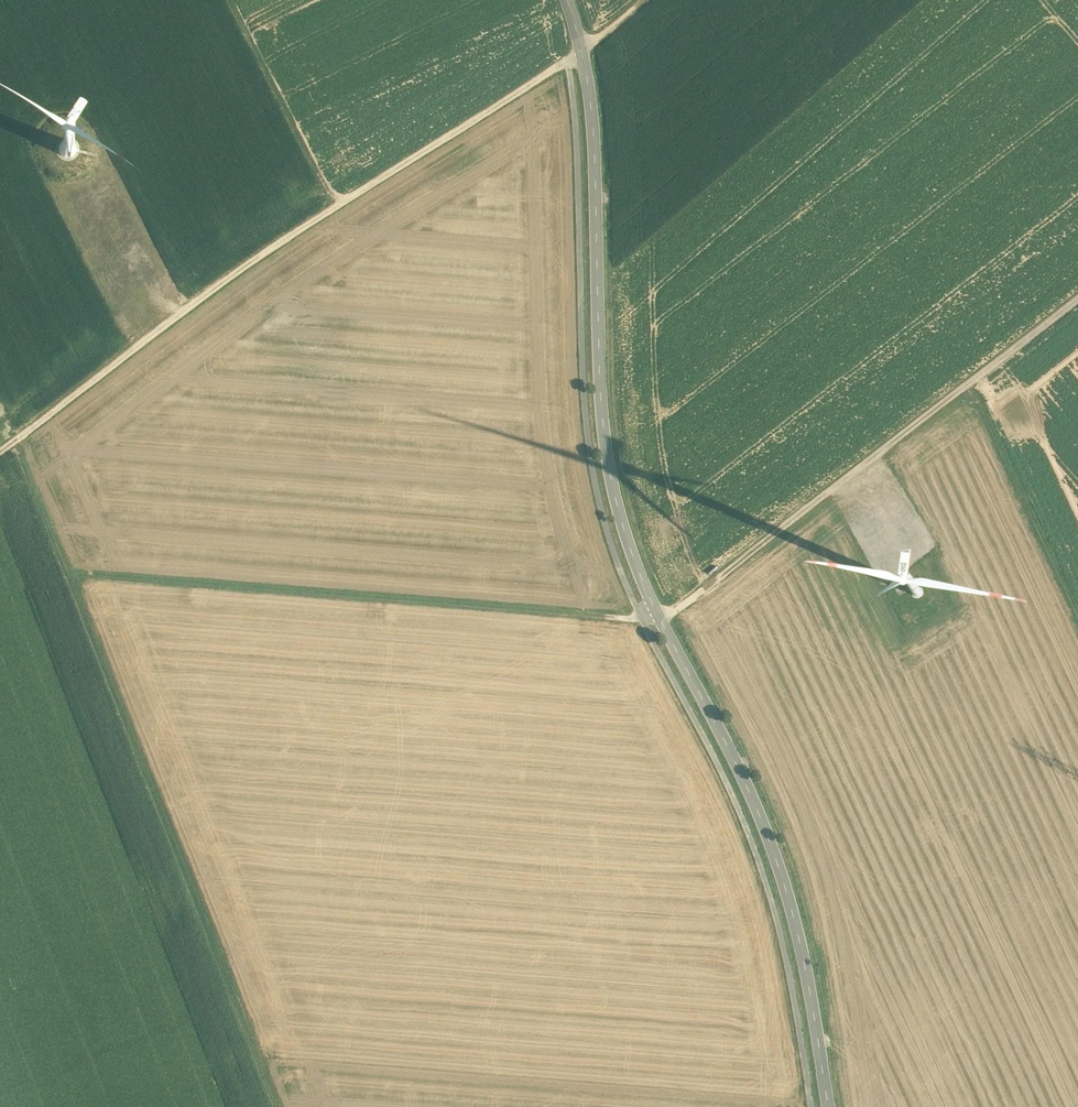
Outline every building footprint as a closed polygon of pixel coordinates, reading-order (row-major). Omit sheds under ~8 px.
[(46,138),(52,144),(69,128),(64,122),(46,138)]
